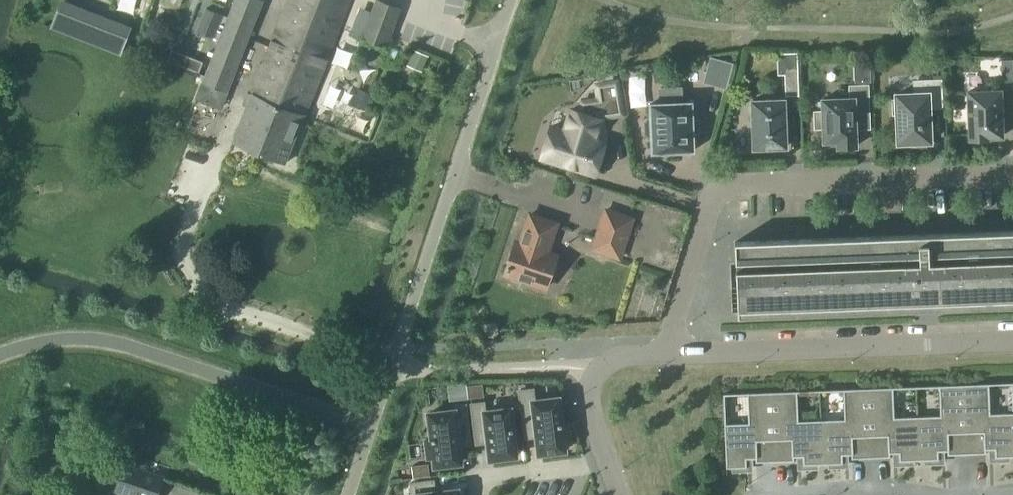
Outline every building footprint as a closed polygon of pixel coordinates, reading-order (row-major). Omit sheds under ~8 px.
[(51,25),(122,52),(134,23),(73,0),(61,0),(51,25)] [(227,91),(263,0),(235,0),(227,21),(221,18),(222,15),(206,8),(197,31),(213,37),(215,34),(220,36),(203,82),(227,91)] [(246,148),(284,164),(304,114),(327,56),(327,57),(328,55),(348,0),(289,0),(261,69),(260,71),(261,71),(251,94),(247,92),(243,104),(247,106),(232,142),(246,148)] [(386,48),(401,8),(380,0),(375,0),(361,38),(386,48)] [(417,48),(409,62),(421,68),(429,54),(417,48)] [(176,52),(173,61),(201,73),(205,65),(176,52)] [(785,70),(786,95),(799,95),(798,70),(797,52),(784,53),(785,70)] [(705,81),(725,87),(731,64),(711,58),(705,81)] [(871,80),(873,62),(856,60),(854,78),(871,80)] [(892,115),(897,114),(898,142),(911,142),(911,147),(927,146),(927,141),(930,141),(929,108),(943,108),(941,78),(918,79),(918,93),(896,94),(896,98),(891,99),(892,115)] [(968,91),(969,110),(967,110),(967,121),(969,121),(970,139),(988,139),(988,137),(1002,136),(1001,115),(1004,111),(1012,111),(1012,81),(988,82),(989,91),(968,91)] [(617,82),(597,85),(599,99),(582,102),(579,112),(570,110),(564,131),(550,126),(541,157),(554,161),(556,165),(564,167),(568,165),(594,174),(604,143),(594,140),(601,119),(597,118),(599,113),(601,112),(602,116),(621,113),(617,82)] [(823,111),(814,111),(815,128),(823,128),(824,146),(838,145),(838,147),(856,146),(855,121),(869,121),(868,85),(849,85),(850,98),(822,99),(823,111)] [(785,118),(784,99),(752,101),(754,148),(786,146),(785,128),(786,128),(786,118),(785,118)] [(648,120),(645,122),(646,134),(649,136),(652,136),(652,152),(669,151),(669,153),(682,152),(682,151),(693,150),(691,102),(650,104),(651,120),(648,120)] [(593,249),(619,258),(632,219),(605,210),(593,249)] [(510,276),(512,280),(520,282),(524,280),(546,287),(550,274),(554,272),(557,264),(555,261),(556,255),(547,252),(556,223),(530,214),(520,243),(516,242),(505,274),(511,276),(510,276)] [(996,232),(967,233),(938,234),(909,235),(880,236),(851,237),(822,238),(793,240),(764,241),(735,242),(737,314),(766,313),(795,312),(824,311),(853,310),(882,308),(911,307),(940,306),(969,305),(998,304),(1012,303),(1012,231),(996,232)] [(964,384),(966,454),(986,453),(986,449),(995,449),(995,457),(1012,456),(1012,419),(1012,413),(990,413),(989,383),(964,384)] [(940,415),(917,416),(919,460),(938,459),(938,451),(947,451),(947,455),(966,454),(964,384),(939,385),(940,415)] [(893,387),(868,388),(870,458),(890,457),(890,453),(899,452),(899,461),(919,460),(917,416),(894,417),(893,387)] [(556,397),(545,399),(535,400),(534,392),(533,388),(519,390),(522,421),(524,438),(537,437),(539,453),(542,453),(547,452),(564,450),(563,442),(570,441),(568,423),(561,423),(558,398),(556,398),(556,397)] [(844,419),(821,420),(823,464),(842,463),(842,455),(851,454),(851,459),(870,458),(868,388),(843,389),(844,419)] [(797,391),(772,392),(774,462),(794,461),(794,457),(803,456),(803,465),(823,464),(821,420),(798,421),(797,391)] [(774,462),(772,392),(747,393),(748,423),(724,424),(726,468),(746,467),(746,458),(755,458),(756,462),(774,462)] [(471,403),(474,430),(475,444),(488,443),(490,459),(493,459),(498,458),(516,456),(510,408),(508,408),(497,409),(497,410),(485,411),(484,402),(471,403)] [(453,410),(441,412),(441,411),(430,413),(428,413),(429,418),(431,439),(425,440),(427,458),(434,458),(435,466),(452,463),(457,463),(460,462),(458,446),(471,445),(467,413),(466,404),(452,405),(453,410)] [(132,494),(156,494),(162,477),(124,465),(116,490),(132,494)] [(457,489),(435,492),(433,480),(410,483),(411,494),(458,494),(457,489)]
